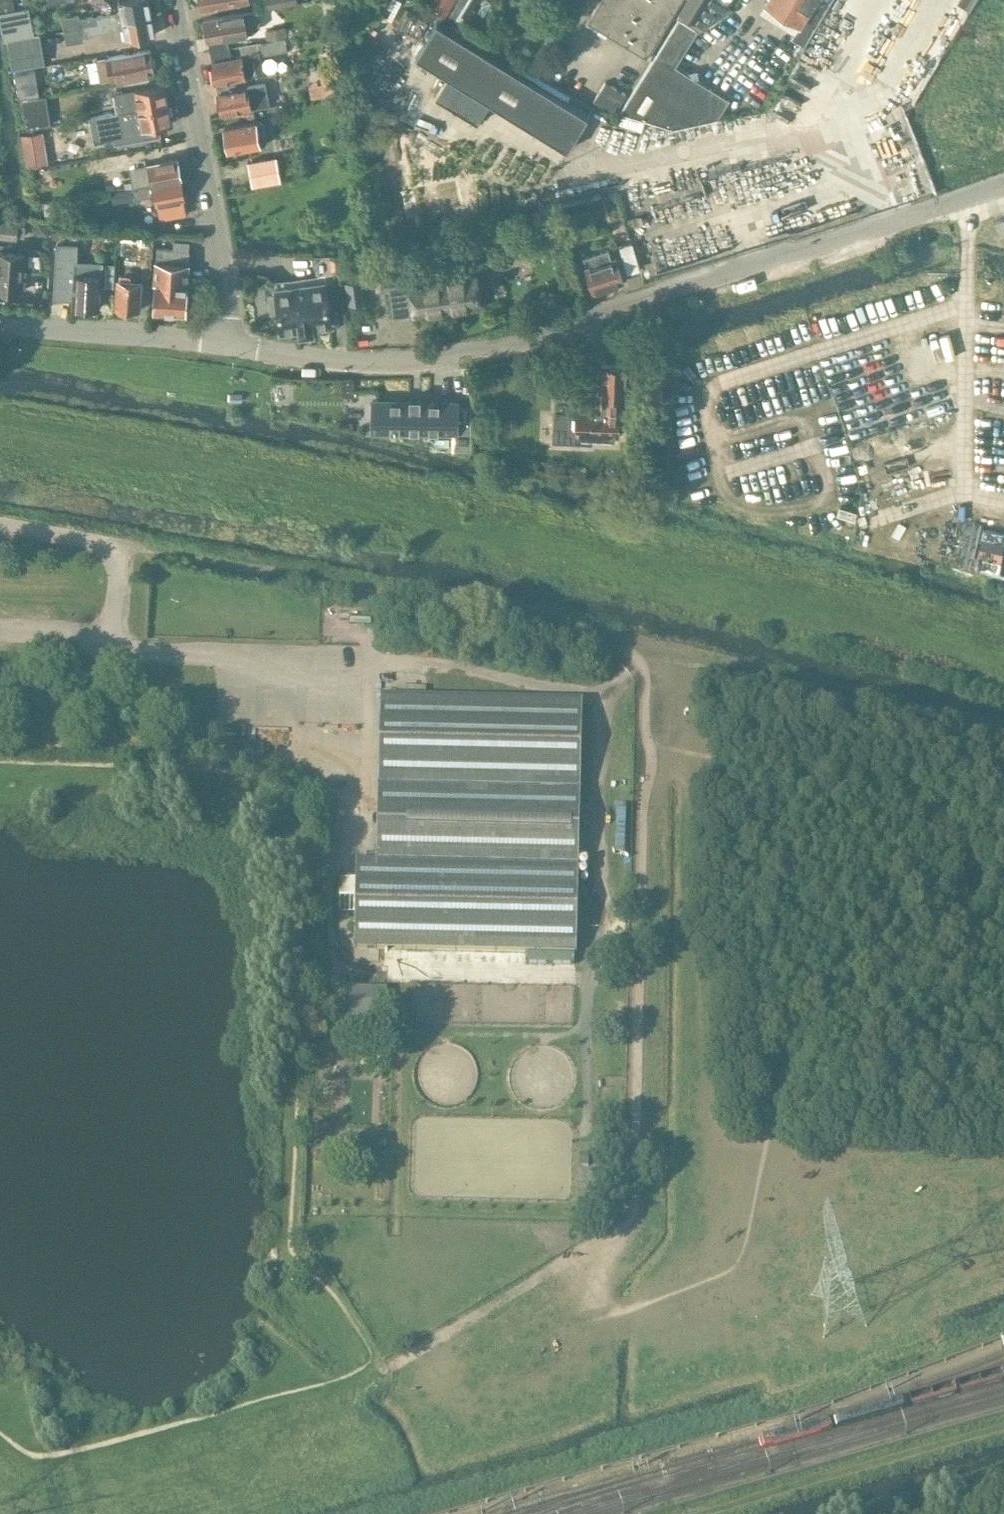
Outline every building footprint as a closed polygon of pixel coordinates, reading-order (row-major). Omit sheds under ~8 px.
[(119,0),(121,11),(79,19),(80,27),(151,14),(148,0),(121,0),(119,0)] [(202,9),(250,0),(201,0),(202,9)] [(445,16),(450,9),(436,0),(434,0),(430,7),(445,16)] [(598,26),(647,55),(681,0),(599,0),(587,19),(598,26)] [(679,12),(704,27),(733,8),(719,0),(687,0),(679,12)] [(765,2),(800,24),(791,37),(804,44),(831,0),(767,0),(765,2)] [(4,40),(33,35),(28,8),(0,13),(0,21),(4,40)] [(260,25),(257,9),(204,19),(208,40),(227,36),(247,33),(253,32),(260,25)] [(395,27),(406,33),(417,15),(406,9),(395,27)] [(78,14),(62,17),(64,30),(80,27),(79,19),(78,14)] [(151,14),(80,27),(82,35),(124,28),(126,39),(155,34),(151,14)] [(416,40),(427,22),(418,17),(407,35),(416,40)] [(729,99),(675,65),(697,29),(679,17),(620,111),(617,121),(641,128),(643,118),(674,128),(718,118),(729,99)] [(588,115),(436,22),(415,56),(448,76),(435,97),(478,123),(490,102),(567,149),(588,115)] [(284,26),(266,29),(267,37),(285,35),(284,26)] [(80,27),(64,30),(67,43),(83,40),(82,35),(80,27)] [(37,36),(6,42),(11,69),(42,63),(37,36)] [(229,47),(227,36),(208,40),(210,50),(229,47)] [(285,37),(261,42),(263,54),(287,49),(285,37)] [(250,51),(250,54),(231,57),(229,47),(210,50),(216,82),(255,75),(255,74),(263,73),(259,50),(250,51)] [(150,50),(106,58),(98,59),(101,80),(154,71),(150,50)] [(17,98),(39,94),(34,71),(12,75),(17,98)] [(627,95),(606,81),(592,101),(614,115),(627,95)] [(236,89),(218,92),(222,113),(223,113),(267,105),(264,83),(236,89)] [(164,84),(136,89),(114,93),(118,113),(168,104),(164,84)] [(50,123),(46,96),(22,100),(27,127),(50,123)] [(118,113),(90,118),(94,142),(114,138),(115,143),(161,135),(159,125),(171,123),(168,104),(118,113)] [(256,122),(224,127),(228,150),(260,145),(266,144),(262,121),(256,122)] [(43,130),(21,133),(26,167),(48,164),(43,130)] [(276,156),(248,161),(252,185),(280,180),(276,156)] [(178,157),(134,166),(135,173),(130,174),(131,181),(125,182),(126,188),(133,187),(181,178),(178,157)] [(181,178),(133,187),(135,198),(154,194),(156,203),(159,219),(187,214),(184,198),(185,198),(181,178)] [(995,222),(1000,235),(1003,234),(1003,218),(995,222)] [(17,241),(19,226),(0,224),(0,240),(17,241)] [(29,237),(28,245),(40,246),(41,238),(29,237)] [(175,241),(174,249),(157,248),(154,284),(156,285),(154,311),(185,313),(190,250),(188,250),(188,242),(175,241)] [(73,298),(72,306),(100,307),(101,262),(75,261),(76,245),(57,244),(55,298),(73,298)] [(608,249),(583,257),(586,267),(593,290),(623,281),(615,258),(611,259),(608,249)] [(0,251),(0,289),(22,291),(25,253),(0,251)] [(405,286),(389,288),(393,316),(480,304),(479,294),(480,293),(479,286),(478,286),(476,276),(457,279),(455,262),(403,269),(405,286)] [(129,267),(128,280),(118,279),(115,308),(139,310),(142,268),(129,267)] [(114,286),(114,272),(106,272),(106,278),(104,278),(104,286),(114,286)] [(332,325),(326,283),(275,290),(276,294),(269,295),(271,312),(278,311),(281,332),(299,329),(300,333),(314,331),(313,327),(332,325)] [(554,414),(552,441),(592,443),(592,434),(618,435),(620,408),(626,408),(628,366),(602,365),(600,406),(576,405),(575,416),(554,414)] [(373,400),(372,429),(457,430),(457,402),(420,401),(420,397),(410,397),(410,401),(373,400)] [(576,953),(582,705),(380,700),(377,862),(356,862),(355,947),(576,953)] [(386,1017),(386,989),(352,988),(351,1016),(386,1017)]
